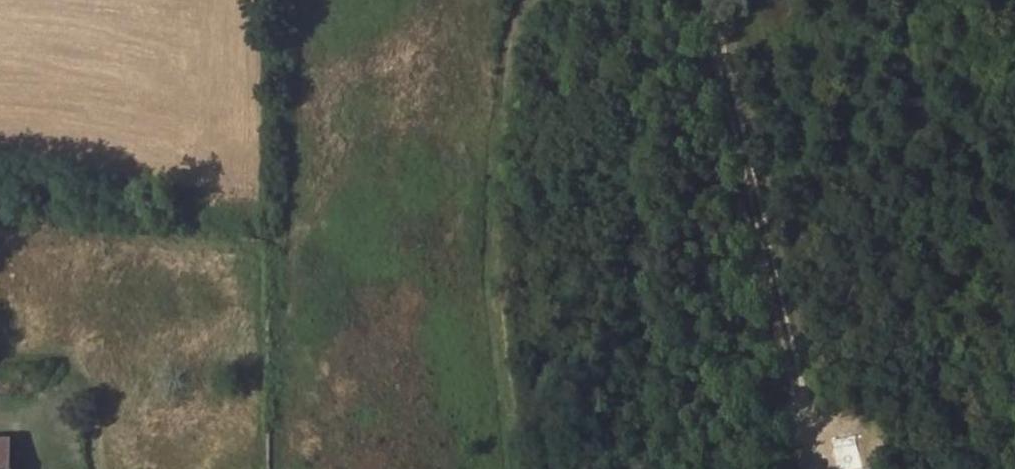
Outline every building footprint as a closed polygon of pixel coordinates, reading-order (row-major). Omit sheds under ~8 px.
[(9,461),(5,424),(0,424),(0,461),(9,461)]
